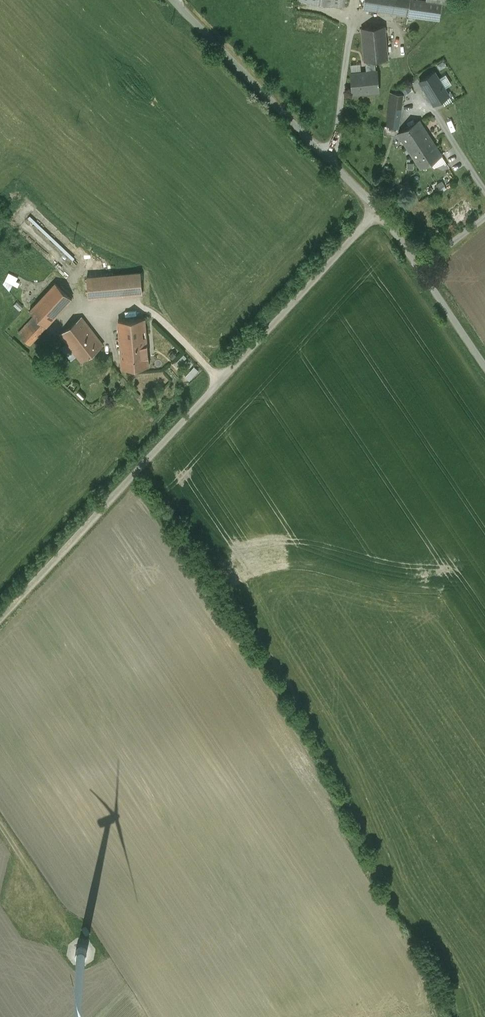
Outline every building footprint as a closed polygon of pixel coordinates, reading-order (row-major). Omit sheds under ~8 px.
[(364,8),(398,13),(400,0),(365,0),(364,8)] [(398,13),(408,14),(410,0),(400,0),(398,13)] [(408,14),(440,18),(443,0),(410,0),(408,14)] [(384,25),(362,28),(365,61),(375,60),(388,58),(384,25)] [(375,60),(366,61),(367,71),(376,70),(375,60)] [(367,71),(351,73),(353,93),(379,90),(377,70),(376,70),(367,71)] [(435,72),(420,81),(434,103),(448,94),(435,72)] [(403,94),(390,92),(387,112),(389,112),(400,113),(403,94)] [(400,113),(389,112),(387,126),(398,127),(400,113)] [(430,114),(399,133),(410,151),(430,138),(441,132),(430,114)] [(430,138),(410,151),(420,168),(440,155),(430,138)] [(14,282),(16,283),(19,276),(10,272),(4,285),(12,288),(14,282)] [(141,272),(87,277),(88,297),(142,292),(141,272)] [(55,283),(30,311),(35,315),(46,326),(72,298),(55,283)] [(46,326),(35,315),(18,333),(30,344),(46,326)] [(103,345),(81,317),(60,333),(82,361),(103,345)] [(145,318),(118,320),(119,330),(121,350),(121,352),(147,350),(145,318)] [(147,350),(121,352),(122,367),(149,365),(147,350)] [(195,365),(186,376),(191,380),(200,370),(195,365)]
